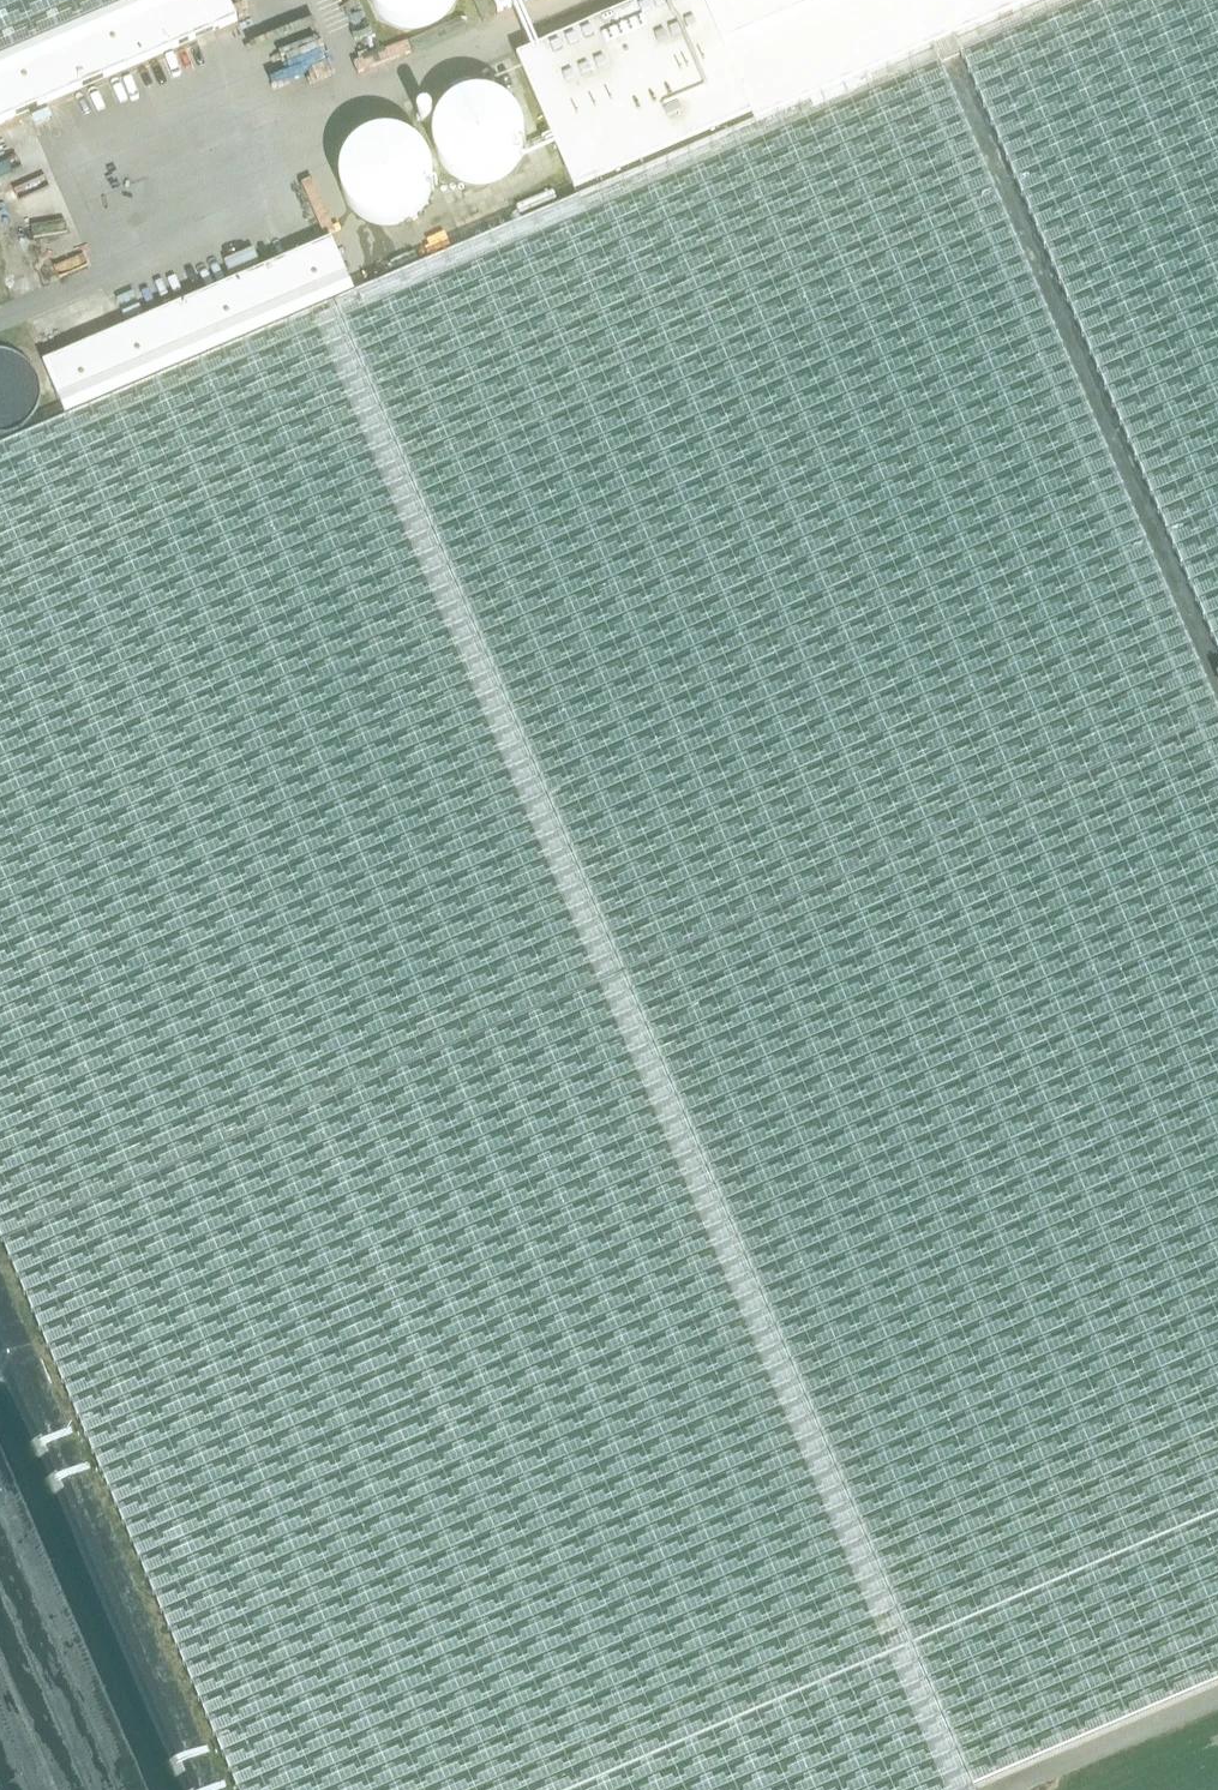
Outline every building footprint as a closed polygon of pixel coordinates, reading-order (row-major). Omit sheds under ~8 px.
[(238,21),(229,0),(0,0),(0,124),(238,21)] [(286,61),(316,52),(314,45),(348,35),(342,16),(366,9),(363,0),(320,0),(272,14),(286,61)] [(435,24),(441,20),(447,15),(452,9),(455,2),(456,0),(370,0),(374,7),(378,14),(384,19),(390,24),(397,27),(405,29),(412,30),(420,29),(428,27),(435,24)] [(498,13),(529,0),(493,0),(498,13)] [(518,58),(575,192),(752,116),(755,124),(933,47),(955,38),(1043,0),(653,0),(518,58)] [(955,38),(1217,650),(1217,0),(1043,0),(955,38)] [(933,47),(755,124),(356,296),(332,241),(44,365),(68,419),(0,448),(0,1235),(239,1789),(973,1789),(1217,1684),(1217,711),(933,47)] [(476,185),(484,185),(492,184),(499,181),(506,177),(512,172),(517,166),(521,159),(524,152),(526,144),(526,136),(525,129),(522,121),(518,114),(513,108),(507,103),(501,99),(493,96),(486,94),(478,94),(470,95),(462,97),(456,101),(450,105),(444,111),(440,117),(437,124),(435,131),(434,139),(435,147),(437,154),(440,161),(444,167),(449,173),(455,178),(461,181),(469,184),(476,185)] [(377,229),(385,229),(393,228),(400,225),(407,221),(413,216),(418,210),(422,204),(425,196),(427,188),(427,181),(426,173),(423,165),(419,158),(414,152),(408,147),(402,143),(394,140),(387,138),(379,138),(371,139),(363,141),(357,145),(351,149),(345,155),(341,161),(338,168),(336,175),(335,183),(336,191),(338,198),(340,205),(345,211),(350,217),(356,222),(362,225),(370,228),(377,229)] [(8,183),(34,173),(30,162),(4,172),(8,183)] [(325,224),(334,220),(311,170),(302,174),(325,224)] [(48,202),(19,210),(27,235),(55,227),(48,202)] [(43,395),(42,387),(39,380),(37,374),(32,369),(27,365),(19,360),(10,357),(3,357),(0,357),(0,433),(4,433),(11,433),(20,430),(27,426),(32,422),(37,416),(40,408),(42,402),(43,395)]
